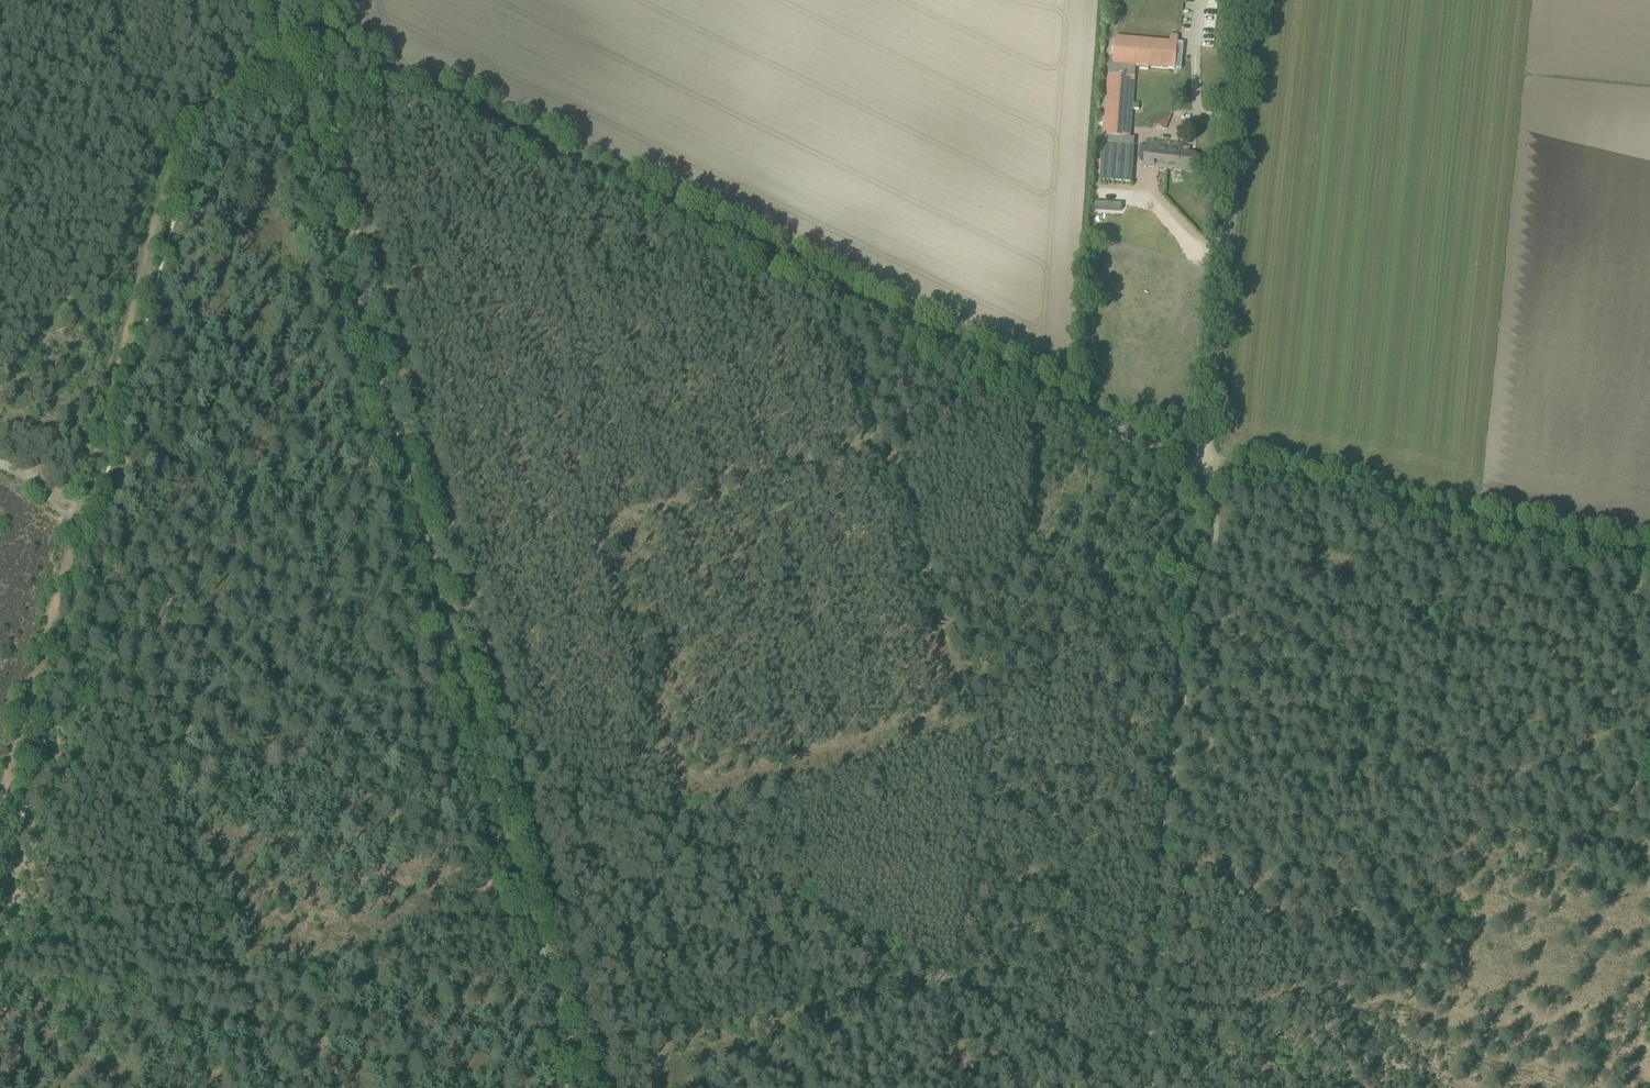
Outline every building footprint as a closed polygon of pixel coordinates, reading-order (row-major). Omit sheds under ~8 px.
[(1112,63),(1108,63),(1108,71),(1102,137),(1099,180),(1131,182),(1134,137),(1130,137),(1133,109),(1139,110),(1139,104),(1133,104),(1136,66),(1141,67),(1141,70),(1148,71),(1149,68),(1181,70),(1183,44),(1177,43),(1178,36),(1170,35),(1170,42),(1115,37),(1112,63)] [(1144,167),(1181,171),(1186,171),(1186,169),(1193,170),(1195,155),(1181,153),(1181,144),(1171,143),(1147,141),(1146,146),(1140,146),(1138,159),(1145,160),(1144,167)] [(1121,211),(1122,204),(1095,202),(1094,209),(1121,211)]
